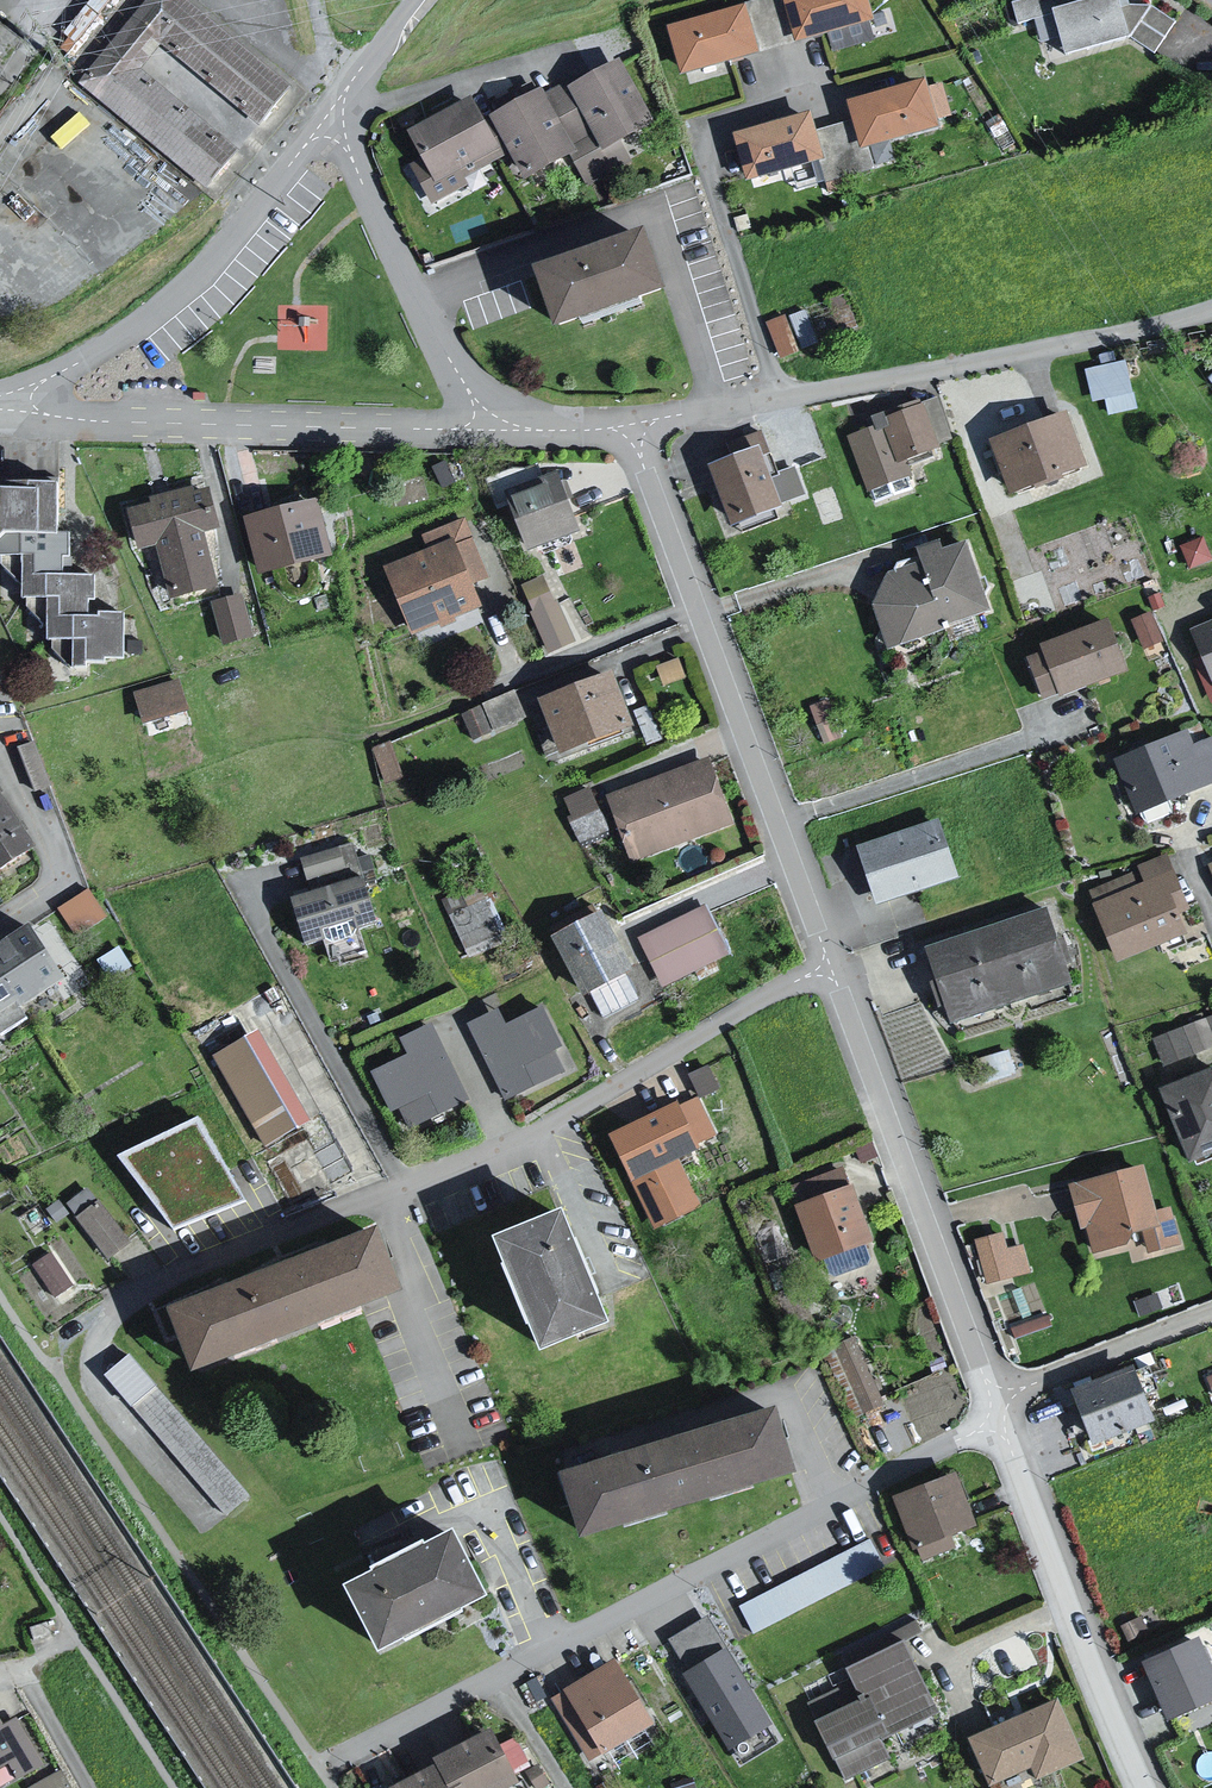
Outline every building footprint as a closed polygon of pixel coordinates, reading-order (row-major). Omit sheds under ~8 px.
[(263,126),(293,89),(183,0),(150,0),(82,83),(212,188),(263,126)] [(793,48),(867,28),(859,0),(780,0),(793,48)] [(1074,46),(1137,34),(1130,0),(1016,0),(1019,18),(1039,14),(1043,35),(1071,30),(1074,46)] [(683,35),(695,70),(765,47),(753,12),(683,35)] [(652,120),(622,66),(583,87),(604,126),(613,142),(652,120)] [(546,100),(571,145),(604,126),(583,87),(580,82),(546,100)] [(843,105),(855,150),(931,130),(919,85),(843,105)] [(537,175),(576,154),(571,145),(546,100),(543,95),(504,117),(523,150),(537,175)] [(407,123),(381,133),(433,205),(467,189),(462,178),(523,150),(504,117),(494,119),(478,101),(414,134),(407,123)] [(745,139),(754,178),(823,162),(814,123),(745,139)] [(548,276),(565,326),(667,291),(649,241),(548,276)] [(1093,397),(1135,389),(1128,353),(1086,361),(1093,397)] [(857,441),(882,502),(948,475),(923,414),(857,441)] [(1063,415),(985,444),(1006,501),(1084,472),(1063,415)] [(721,472),(741,521),(792,500),(772,452),(721,472)] [(517,499),(536,545),(580,527),(561,480),(517,499)] [(0,496),(0,541),(47,543),(46,489),(15,489),(13,497),(0,496)] [(146,546),(164,541),(179,597),(219,586),(204,531),(219,527),(211,496),(138,515),(146,546)] [(255,523),(267,571),(335,553),(323,506),(255,523)] [(1211,554),(1211,552),(1205,532),(1183,540),(1190,561),(1211,554)] [(47,543),(0,541),(0,580),(12,590),(11,606),(20,605),(20,614),(39,630),(37,584),(54,585),(55,563),(62,563),(63,545),(47,543)] [(901,649),(992,612),(964,546),(874,583),(901,649)] [(458,548),(395,574),(418,628),(481,602),(458,548)] [(546,581),(532,587),(543,613),(557,607),(546,581)] [(85,625),(87,584),(60,585),(54,585),(37,584),(39,630),(40,650),(62,649),(63,624),(85,625)] [(254,638),(244,599),(223,605),(233,643),(254,638)] [(1152,604),(1131,614),(1151,658),(1172,648),(1152,604)] [(116,619),(89,620),(89,625),(85,625),(63,624),(62,649),(62,670),(96,670),(96,664),(116,666),(116,619)] [(1186,633),(1211,692),(1211,623),(1186,633)] [(1107,624),(1035,650),(1037,655),(1057,697),(1060,702),(1125,677),(1107,624)] [(1057,697),(1037,655),(1022,661),(1039,706),(1057,697)] [(633,724),(615,680),(537,711),(555,756),(633,724)] [(147,720),(192,709),(185,683),(141,695),(147,720)] [(1108,765),(1128,816),(1211,786),(1211,740),(1189,746),(1186,737),(1108,765)] [(619,797),(641,858),(734,824),(713,763),(619,797)] [(0,789),(0,875),(40,847),(0,789)] [(933,829),(852,853),(868,908),(952,887),(933,829)] [(294,864),(304,899),(354,884),(352,849),(294,864)] [(1184,913),(1166,859),(1134,871),(1135,886),(1128,879),(1089,893),(1099,935),(1115,960),(1182,937),(1179,923),(1184,913)] [(304,899),(283,905),(298,952),(367,929),(354,884),(304,899)] [(1044,913),(922,954),(942,1026),(1068,987),(1063,972),(1074,964),(1062,938),(1053,943),(1044,913)] [(701,914),(634,946),(656,994),(724,963),(701,914)] [(594,918),(542,940),(575,1002),(624,974),(594,918)] [(63,984),(27,927),(0,944),(0,1014),(16,1004),(20,1011),(63,984)] [(1153,1042),(1163,1070),(1211,1050),(1211,1020),(1153,1042)] [(248,1040),(209,1062),(259,1154),(299,1133),(248,1040)] [(1153,1096),(1181,1167),(1211,1156),(1211,1075),(1211,1074),(1153,1096)] [(1143,1169),(1063,1186),(1073,1233),(1082,1231),(1087,1255),(1127,1246),(1129,1257),(1178,1247),(1170,1211),(1153,1215),(1143,1169)] [(491,1246),(539,1359),(606,1331),(558,1218),(491,1246)] [(1031,1269),(1025,1238),(1009,1241),(1006,1226),(975,1231),(984,1278),(1031,1269)] [(393,1293),(370,1231),(159,1309),(182,1371),(393,1293)] [(1160,1422),(1142,1370),(1081,1392),(1100,1444),(1160,1422)] [(560,1478),(578,1541),(791,1480),(773,1417),(560,1478)] [(950,1480),(886,1503),(898,1548),(911,1547),(914,1563),(950,1556),(950,1539),(973,1534),(950,1480)] [(343,1591),(376,1656),(481,1603),(448,1538),(343,1591)] [(871,1545),(736,1612),(750,1641),(885,1574),(871,1545)] [(1211,1699),(1211,1691),(1191,1644),(1136,1668),(1161,1722),(1211,1699)] [(901,1648),(838,1675),(853,1704),(864,1707),(883,1741),(937,1722),(901,1648)] [(611,1664),(545,1704),(585,1767),(646,1730),(611,1664)] [(864,1707),(853,1704),(808,1726),(840,1784),(887,1762),(883,1741),(864,1707)] [(962,1743),(978,1787),(983,1787),(1025,1772),(1030,1787),(1078,1762),(1052,1704),(962,1743)] [(36,1761),(10,1718),(0,1723),(0,1781),(36,1761)] [(511,1787),(511,1780),(479,1735),(424,1766),(424,1772),(393,1787),(511,1787)] [(24,1786),(25,1787),(68,1787),(57,1768),(24,1786)]
